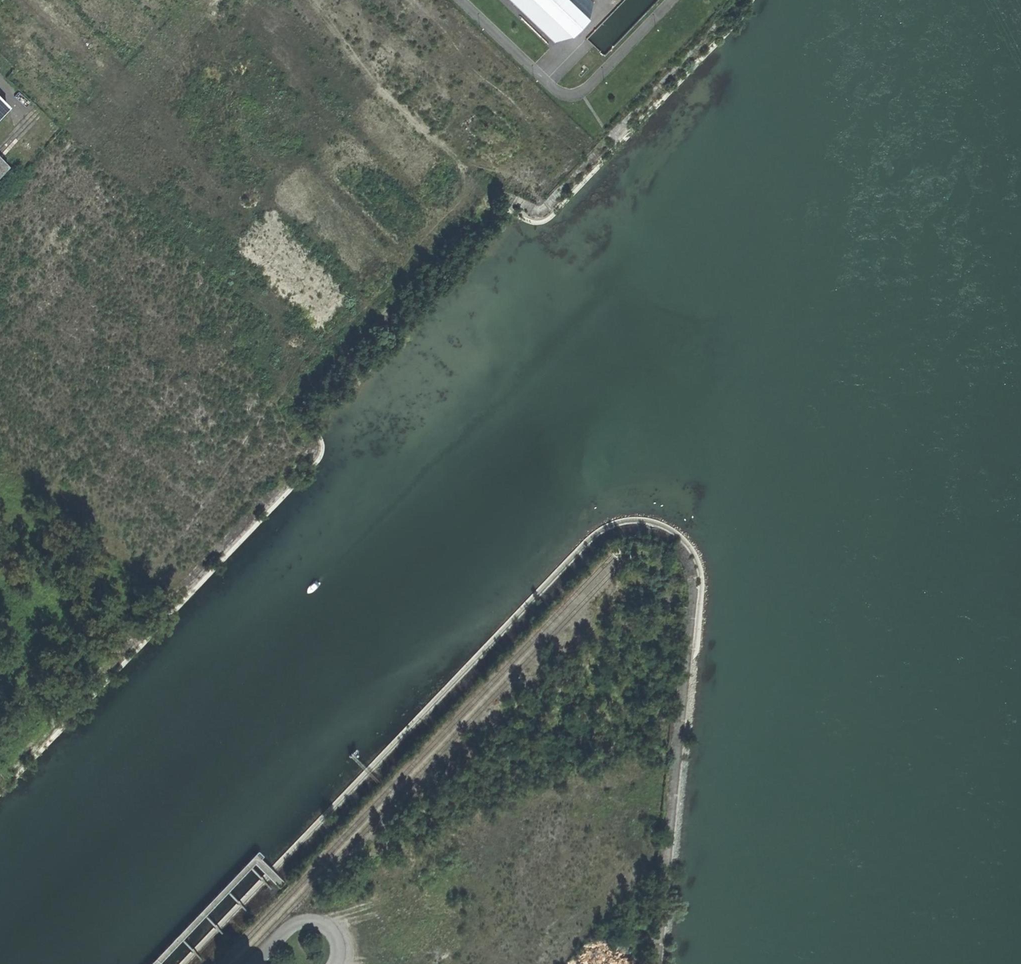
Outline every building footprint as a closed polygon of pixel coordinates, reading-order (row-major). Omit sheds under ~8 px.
[(553,42),(592,3),(589,0),(510,0),(553,42)] [(10,63),(0,53),(0,70),(3,72),(10,63)]
